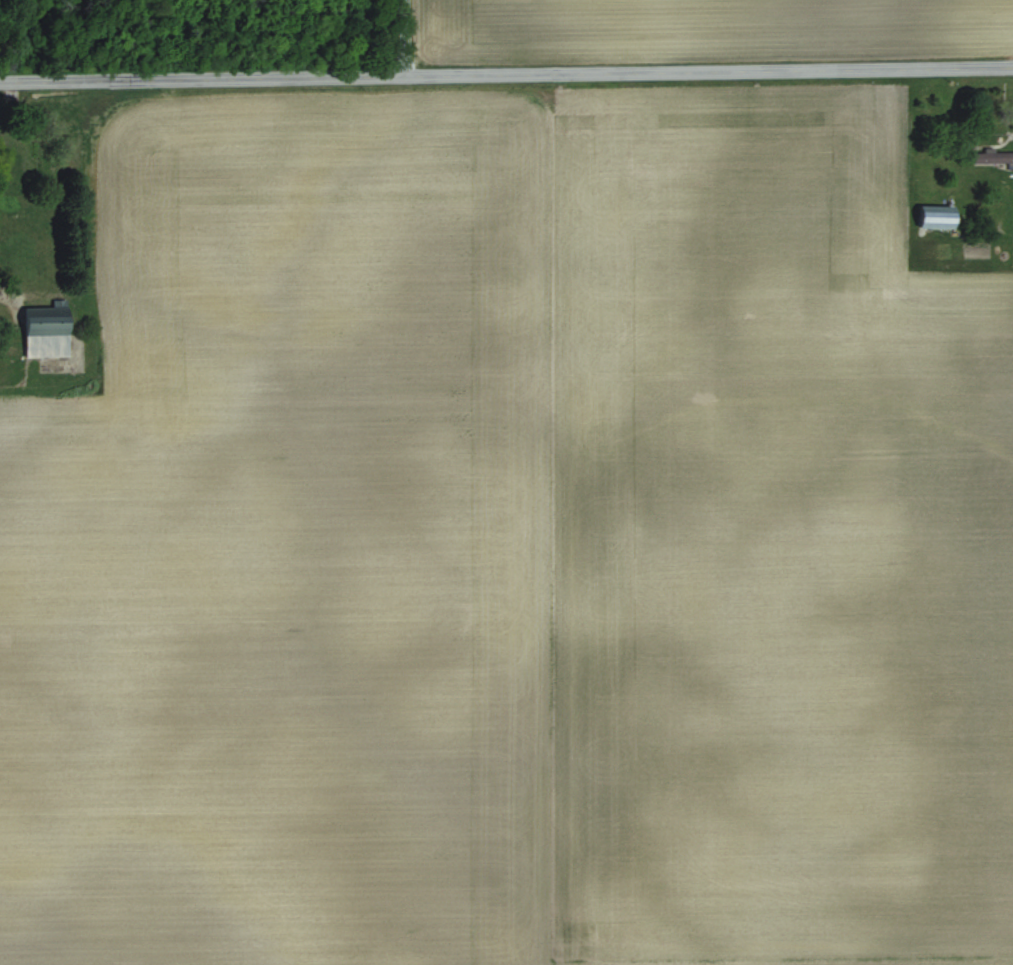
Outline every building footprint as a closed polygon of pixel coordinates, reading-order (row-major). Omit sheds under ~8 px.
[(980,163),(1012,163),(1012,149),(980,149),(980,163)] [(29,308),(31,357),(77,355),(75,306),(29,308)]
